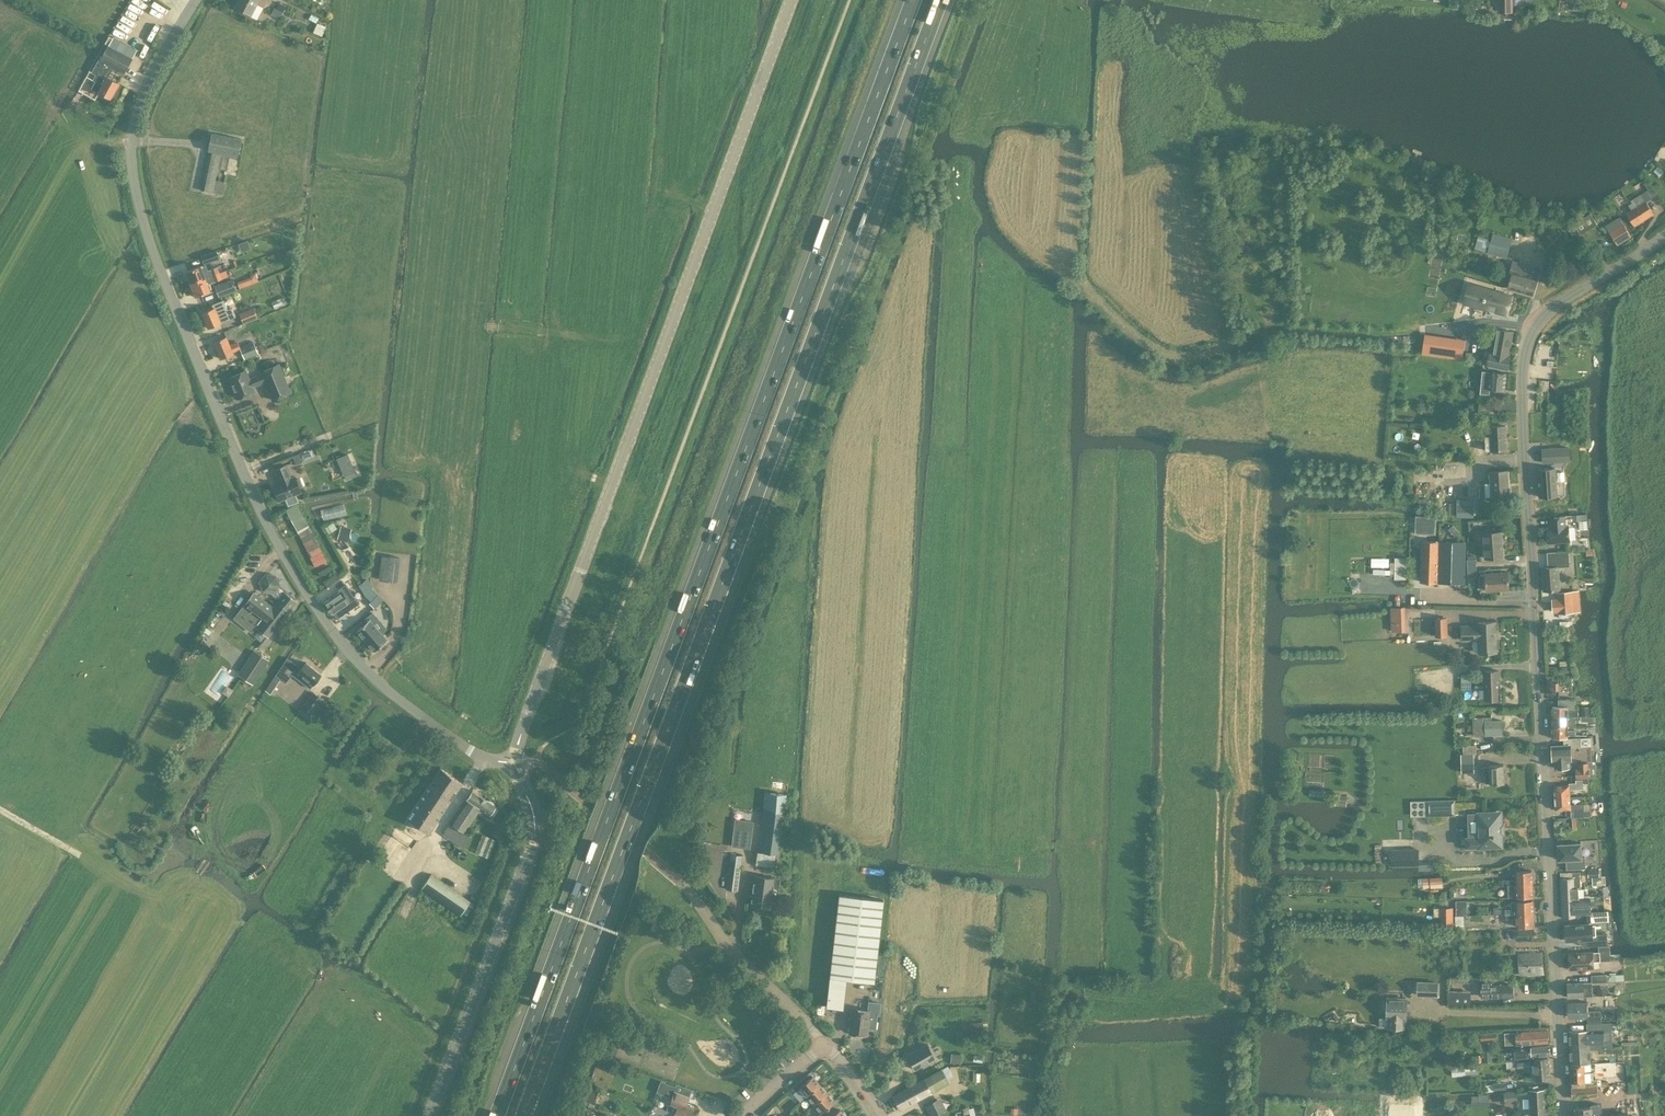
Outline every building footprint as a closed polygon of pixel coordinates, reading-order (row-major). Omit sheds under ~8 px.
[(271,0),(239,0),(235,7),(251,15),(257,4),(264,7),(267,2),(269,3),(271,0)] [(1499,11),(1512,11),(1512,0),(1499,0),(1499,11)] [(276,9),(283,12),(286,6),(280,3),(276,9)] [(315,32),(323,34),(325,28),(317,26),(315,32)] [(108,44),(100,59),(113,66),(124,72),(132,58),(136,49),(113,36),(108,45),(108,44)] [(96,81),(92,89),(99,92),(110,98),(118,83),(107,77),(113,66),(100,59),(99,59),(92,72),(96,74),(93,80),(96,81)] [(210,150),(202,190),(213,192),(215,181),(221,153),(238,156),(241,139),(212,133),(208,150),(210,150)] [(223,183),(215,181),(213,192),(221,194),(223,183)] [(1638,206),(1627,213),(1635,226),(1654,214),(1646,201),(1652,198),(1646,191),(1633,199),(1638,206)] [(1581,234),(1598,225),(1591,213),(1574,223),(1581,234)] [(1617,244),(1631,236),(1619,217),(1606,225),(1617,244)] [(1479,236),(1475,249),(1484,251),(1485,250),(1488,251),(1487,252),(1506,258),(1512,239),(1493,233),(1491,242),(1487,241),(1488,239),(1479,236)] [(201,256),(204,263),(219,258),(216,251),(201,256)] [(1512,273),(1507,287),(1533,295),(1541,268),(1513,260),(1509,272),(1512,273)] [(219,273),(217,267),(209,270),(208,271),(206,265),(203,266),(203,265),(201,266),(186,271),(191,283),(206,278),(212,276),(220,273),(219,273)] [(228,276),(226,270),(220,273),(206,278),(191,283),(196,296),(204,293),(204,295),(213,291),(210,284),(211,283),(228,276)] [(252,277),(237,282),(240,288),(254,283),(258,281),(255,273),(251,275),(252,277)] [(232,279),(215,286),(219,296),(236,290),(232,279)] [(1470,283),(1464,302),(1507,314),(1512,296),(1470,283)] [(209,328),(222,323),(236,317),(232,307),(228,309),(224,300),(212,305),(214,308),(202,313),(209,328)] [(253,307),(239,313),(243,323),(258,317),(253,307)] [(1490,351),(1488,364),(1508,369),(1510,356),(1509,356),(1514,330),(1498,328),(1493,352),(1490,351)] [(1462,358),(1464,341),(1425,335),(1423,352),(1462,358)] [(227,336),(214,341),(221,359),(234,354),(233,352),(241,348),(245,359),(258,353),(253,342),(240,348),(237,342),(230,345),(227,336)] [(1477,360),(1478,353),(1466,351),(1465,358),(1477,360)] [(246,370),(229,377),(238,398),(255,391),(253,387),(265,382),(273,400),(291,392),(279,364),(261,372),(262,374),(250,379),(246,370)] [(1482,371),(1480,393),(1489,394),(1490,388),(1503,389),(1505,373),(1482,371)] [(1480,402),(1479,412),(1488,412),(1489,403),(1480,402)] [(1491,450),(1507,449),(1506,425),(1490,426),(1491,442),(1485,442),(1486,450),(1491,450)] [(1543,462),(1570,461),(1569,447),(1542,448),(1543,462)] [(355,471),(348,453),(337,458),(344,475),(355,471)] [(298,454),(293,456),(296,464),(302,462),(298,454)] [(280,483),(273,486),(279,501),(285,498),(288,505),(298,501),(296,494),(302,491),(300,488),(302,487),(299,478),(297,479),(295,475),(291,477),(287,465),(274,470),(280,483)] [(1556,468),(1538,469),(1540,497),(1557,495),(1556,468)] [(1508,470),(1490,471),(1491,497),(1509,496),(1508,470)] [(357,476),(355,471),(344,475),(346,480),(357,476)] [(1457,516),(1474,517),(1474,500),(1457,499),(1457,516)] [(299,533),(309,527),(297,504),(286,510),(299,533)] [(1437,516),(1431,515),(1416,515),(1415,533),(1421,533),(1422,531),(1436,531),(1437,516)] [(1552,527),(1548,528),(1549,543),(1570,541),(1569,526),(1566,526),(1566,516),(1551,517),(1552,527)] [(329,533),(337,528),(334,522),(325,527),(329,533)] [(341,526),(337,539),(343,540),(347,527),(341,526)] [(1485,557),(1503,556),(1501,531),(1484,532),(1485,557)] [(1442,582),(1443,541),(1422,541),(1420,581),(1442,582)] [(1464,582),(1465,542),(1443,541),(1442,582),(1464,582)] [(348,566),(355,563),(347,545),(340,548),(348,566)] [(1548,568),(1542,568),(1543,591),(1560,590),(1558,568),(1570,567),(1569,551),(1547,552),(1548,568)] [(397,581),(400,557),(383,555),(380,579),(397,581)] [(1395,577),(1405,578),(1406,557),(1395,557),(1395,577)] [(1468,568),(1476,567),(1476,559),(1474,559),(1468,559),(1467,559),(1468,568)] [(1476,567),(1468,568),(1468,577),(1477,576),(1476,567)] [(231,584),(241,591),(250,579),(240,572),(231,584)] [(327,585),(340,578),(337,572),(324,580),(327,585)] [(1486,590),(1509,588),(1508,572),(1485,573),(1486,590)] [(266,575),(259,583),(262,594),(273,595),(280,588),(277,577),(266,575)] [(335,595),(325,602),(332,613),(333,612),(337,618),(359,603),(358,601),(349,588),(346,584),(338,589),(340,592),(335,595)] [(255,593),(239,613),(256,626),(256,627),(267,637),(295,601),(285,593),(286,592),(280,588),(273,595),(279,601),(273,608),(255,593)] [(1558,599),(1554,599),(1555,611),(1559,611),(1559,613),(1573,612),(1581,611),(1580,601),(1572,601),(1572,591),(1557,592),(1558,599)] [(374,608),(383,599),(379,594),(370,603),(374,608)] [(1402,618),(1402,607),(1391,608),(1391,618),(1392,631),(1403,630),(1402,618)] [(387,639),(373,623),(378,619),(372,613),(361,623),(362,625),(356,630),(357,631),(374,650),(374,651),(387,640),(387,639)] [(1435,618),(1435,636),(1448,636),(1447,618),(1435,618)] [(1478,625),(1462,626),(1462,640),(1479,639),(1479,653),(1497,652),(1497,650),(1498,650),(1498,641),(1496,641),(1495,621),(1478,622),(1478,625)] [(253,683),(268,660),(254,650),(238,673),(253,683)] [(287,657),(275,675),(281,680),(285,683),(292,674),(310,688),(321,674),(306,662),(301,668),(289,659),(287,657)] [(1485,700),(1500,700),(1499,670),(1484,671),(1485,700)] [(1471,673),(1461,674),(1461,682),(1471,682),(1471,673)] [(311,713),(322,700),(313,693),(302,706),(311,713)] [(1553,707),(1553,716),(1579,716),(1579,709),(1576,709),(1576,699),(1560,699),(1560,707),(1553,707)] [(1553,716),(1553,726),(1568,726),(1576,726),(1576,719),(1579,719),(1579,716),(1553,716)] [(1501,719),(1472,720),(1472,731),(1501,730),(1501,719)] [(1568,726),(1553,726),(1553,738),(1568,738),(1568,735),(1575,735),(1575,730),(1568,730),(1568,726)] [(1501,730),(1472,731),(1472,742),(1502,741),(1501,730)] [(1564,745),(1552,746),(1552,761),(1555,761),(1555,768),(1569,767),(1569,761),(1571,761),(1571,748),(1581,748),(1580,738),(1563,739),(1564,745)] [(1464,745),(1464,753),(1477,753),(1477,745),(1464,745)] [(1473,753),(1461,754),(1462,772),(1474,772),(1473,753)] [(1581,768),(1576,769),(1576,778),(1589,777),(1588,762),(1581,763),(1581,768)] [(1485,784),(1491,783),(1505,783),(1504,764),(1490,765),(1490,767),(1483,767),(1484,775),(1485,775),(1485,784)] [(429,832),(462,783),(440,768),(407,818),(429,832)] [(1555,797),(1570,796),(1570,789),(1583,788),(1583,783),(1582,779),(1576,780),(1576,783),(1569,783),(1569,785),(1555,786),(1555,797)] [(466,798),(443,834),(463,847),(471,836),(465,832),(478,813),(483,817),(486,818),(489,813),(494,816),(498,809),(494,806),(495,805),(472,790),(467,799),(466,798)] [(766,793),(756,864),(774,866),(775,854),(779,854),(787,795),(766,793)] [(1347,795),(1336,794),(1335,802),(1347,803),(1347,795)] [(1584,810),(1583,803),(1571,804),(1570,796),(1555,797),(1556,810),(1571,809),(1571,817),(1583,816),(1591,816),(1591,810),(1584,810)] [(1502,845),(1501,813),(1483,813),(1483,799),(1459,799),(1426,800),(1426,816),(1432,816),(1455,815),(1455,813),(1465,813),(1465,809),(1478,808),(1478,813),(1469,813),(1470,837),(1467,837),(1467,849),(1491,849),(1491,846),(1502,845)] [(736,817),(752,819),(753,809),(737,806),(736,817)] [(506,831),(512,822),(504,817),(498,826),(506,831)] [(1577,829),(1576,817),(1567,818),(1568,830),(1577,829)] [(735,819),(731,846),(750,848),(753,821),(735,819)] [(489,858),(497,839),(482,833),(475,853),(489,858)] [(1581,843),(1559,845),(1559,860),(1568,859),(1569,869),(1567,869),(1567,870),(1586,868),(1586,858),(1582,858),(1581,843)] [(1392,864),(1419,863),(1418,850),(1392,851),(1392,864)] [(729,873),(727,889),(738,890),(742,856),(731,855),(729,873)] [(1599,877),(1599,868),(1588,868),(1588,877),(1591,877),(1599,877)] [(1514,880),(1510,880),(1510,884),(1533,884),(1533,878),(1534,878),(1534,873),(1533,873),(1533,871),(1516,872),(1516,881),(1514,881),(1514,880)] [(1561,878),(1562,899),(1584,898),(1583,889),(1580,889),(1580,872),(1561,873),(1561,878)] [(470,901),(430,874),(420,888),(460,915),(470,901)] [(756,876),(752,904),(770,906),(772,887),(779,888),(780,879),(756,876)] [(1442,877),(1423,878),(1423,889),(1443,887),(1442,877)] [(1600,877),(1599,877),(1591,877),(1592,886),(1601,885),(1600,877)] [(1510,884),(1508,885),(1509,898),(1517,898),(1533,897),(1533,895),(1535,895),(1534,891),(1533,891),(1533,885),(1533,884),(1510,884)] [(840,894),(830,976),(846,978),(874,982),(884,900),(840,894)] [(1584,899),(1584,898),(1562,899),(1563,918),(1575,917),(1575,915),(1591,915),(1590,899),(1584,899)] [(1506,907),(1493,907),(1493,914),(1506,914),(1534,913),(1534,907),(1535,907),(1535,903),(1534,903),(1534,901),(1517,901),(1512,901),(1513,909),(1506,909),(1506,907)] [(1592,923),(1607,922),(1607,911),(1595,911),(1595,914),(1593,914),(1593,916),(1587,917),(1587,924),(1592,923)] [(1534,913),(1506,914),(1506,918),(1518,918),(1518,927),(1534,927),(1534,926),(1534,925),(1536,925),(1535,920),(1534,920),(1534,915),(1534,913)] [(1457,931),(1464,931),(1464,916),(1456,916),(1456,926),(1457,926),(1457,931)] [(650,929),(655,931),(660,919),(655,917),(650,929)] [(1453,917),(1440,917),(1440,926),(1453,926),(1453,917)] [(1608,938),(1608,934),(1592,935),(1592,925),(1592,924),(1592,923),(1587,924),(1566,925),(1566,928),(1564,929),(1565,937),(1566,937),(1566,940),(1583,940),(1583,947),(1608,945),(1608,938)] [(1535,940),(1535,929),(1519,929),(1519,940),(1535,940)] [(1593,952),(1569,953),(1570,970),(1594,968),(1594,960),(1611,959),(1610,945),(1599,946),(1599,952),(1593,952)] [(1520,976),(1544,974),(1543,954),(1519,955),(1520,976)] [(1607,982),(1607,976),(1607,974),(1592,975),(1592,983),(1607,982)] [(830,976),(826,1006),(842,1008),(846,978),(830,976)] [(1513,997),(1513,996),(1513,985),(1491,985),(1491,980),(1481,980),(1481,998),(1513,997)] [(1419,982),(1418,992),(1422,992),(1422,996),(1438,996),(1438,983),(1419,982)] [(1567,983),(1568,997),(1584,996),(1584,997),(1593,996),(1593,987),(1584,987),(1584,983),(1567,983)] [(1599,988),(1599,1000),(1609,1000),(1609,988),(1599,988)] [(1450,991),(1450,1005),(1471,1006),(1472,992),(1450,991)] [(1380,1018),(1380,1026),(1389,1027),(1402,1028),(1404,1026),(1404,1019),(1406,1019),(1407,999),(1388,999),(1387,1018),(1380,1018)] [(852,1009),(850,1032),(867,1034),(868,1028),(876,1029),(877,1014),(879,1015),(880,1003),(868,1002),(867,1010),(852,1009)] [(1588,1023),(1602,1023),(1601,1015),(1601,1010),(1588,1011),(1587,1002),(1569,1003),(1569,1004),(1569,1005),(1569,1009),(1570,1011),(1570,1018),(1588,1017),(1588,1023)] [(1074,1009),(1074,1018),(1074,1020),(1084,1020),(1084,1009),(1074,1009)] [(970,1023),(970,1031),(982,1031),(982,1022),(970,1023)] [(1589,1031),(1569,1031),(1570,1045),(1589,1044),(1589,1049),(1590,1049),(1612,1049),(1611,1023),(1602,1023),(1588,1023),(1589,1031)] [(1548,1030),(1505,1032),(1505,1045),(1521,1044),(1523,1044),(1548,1042),(1548,1030)] [(1496,1034),(1482,1034),(1482,1042),(1497,1041),(1496,1034)] [(767,1040),(760,1047),(770,1056),(776,1048),(767,1040)] [(1570,1045),(1571,1064),(1590,1064),(1590,1049),(1589,1049),(1589,1044),(1570,1045)] [(906,1056),(914,1070),(927,1063),(928,1065),(936,1061),(927,1045),(906,1056)] [(1526,1048),(1514,1048),(1515,1058),(1533,1058),(1533,1056),(1536,1056),(1536,1058),(1543,1057),(1543,1055),(1549,1055),(1549,1046),(1531,1047),(1532,1051),(1526,1051),(1526,1048)] [(1491,1050),(1483,1050),(1484,1062),(1492,1061),(1491,1050)] [(960,1064),(961,1055),(952,1054),(951,1063),(960,1064)] [(1548,1058),(1517,1061),(1518,1068),(1533,1067),(1533,1070),(1536,1069),(1537,1079),(1550,1078),(1548,1058)] [(618,1066),(610,1063),(607,1071),(615,1074),(618,1066)] [(1470,1063),(1464,1064),(1465,1064),(1465,1075),(1477,1074),(1477,1066),(1470,1067),(1470,1063)] [(1465,1064),(1464,1064),(1451,1065),(1452,1076),(1465,1075),(1465,1064)] [(1584,1065),(1571,1065),(1571,1082),(1585,1082),(1585,1087),(1597,1087),(1597,1080),(1593,1080),(1593,1072),(1584,1073),(1584,1065)] [(942,1069),(893,1096),(900,1109),(949,1081),(942,1069)] [(808,1074),(791,1088),(794,1091),(799,1087),(802,1091),(806,1096),(820,1085),(812,1076),(811,1077),(808,1074)] [(814,1105),(827,1093),(820,1085),(806,1096),(814,1105)] [(1529,1086),(1531,1115),(1537,1115),(1548,1115),(1546,1090),(1539,1090),(1538,1086),(1529,1086)] [(1572,1098),(1598,1097),(1597,1087),(1572,1088),(1572,1098)] [(669,1103),(667,1110),(674,1113),(683,1115),(690,1115),(694,1106),(686,1103),(689,1096),(674,1090),(669,1103)] [(1517,1091),(1494,1092),(1495,1100),(1504,1100),(1504,1102),(1518,1101),(1517,1091)] [(593,1103),(596,1094),(590,1092),(587,1101),(593,1103)] [(821,1113),(834,1101),(827,1093),(814,1105),(821,1113)] [(1473,1094),(1473,1105),(1490,1105),(1490,1094),(1473,1094)] [(941,1097),(925,1105),(931,1115),(933,1115),(947,1109),(941,1097)] [(1295,1115),(1309,1115),(1309,1104),(1296,1103),(1295,1115)] [(1351,1115),(1369,1115),(1369,1113),(1360,1113),(1360,1104),(1351,1104),(1351,1115)] [(1576,1108),(1577,1115),(1592,1115),(1600,1115),(1599,1104),(1591,1105),(1591,1107),(1576,1108)] [(655,1105),(653,1110),(665,1114),(667,1110),(655,1105)] [(1327,1115),(1348,1115),(1349,1106),(1341,1105),(1341,1111),(1328,1110),(1327,1115)] [(1369,1115),(1387,1115),(1387,1106),(1378,1105),(1378,1114),(1369,1113),(1369,1115)] [(978,1106),(968,1109),(970,1115),(972,1115),(980,1114),(978,1106)] [(1414,1115),(1426,1115),(1422,1115),(1423,1107),(1414,1107),(1414,1115)]
